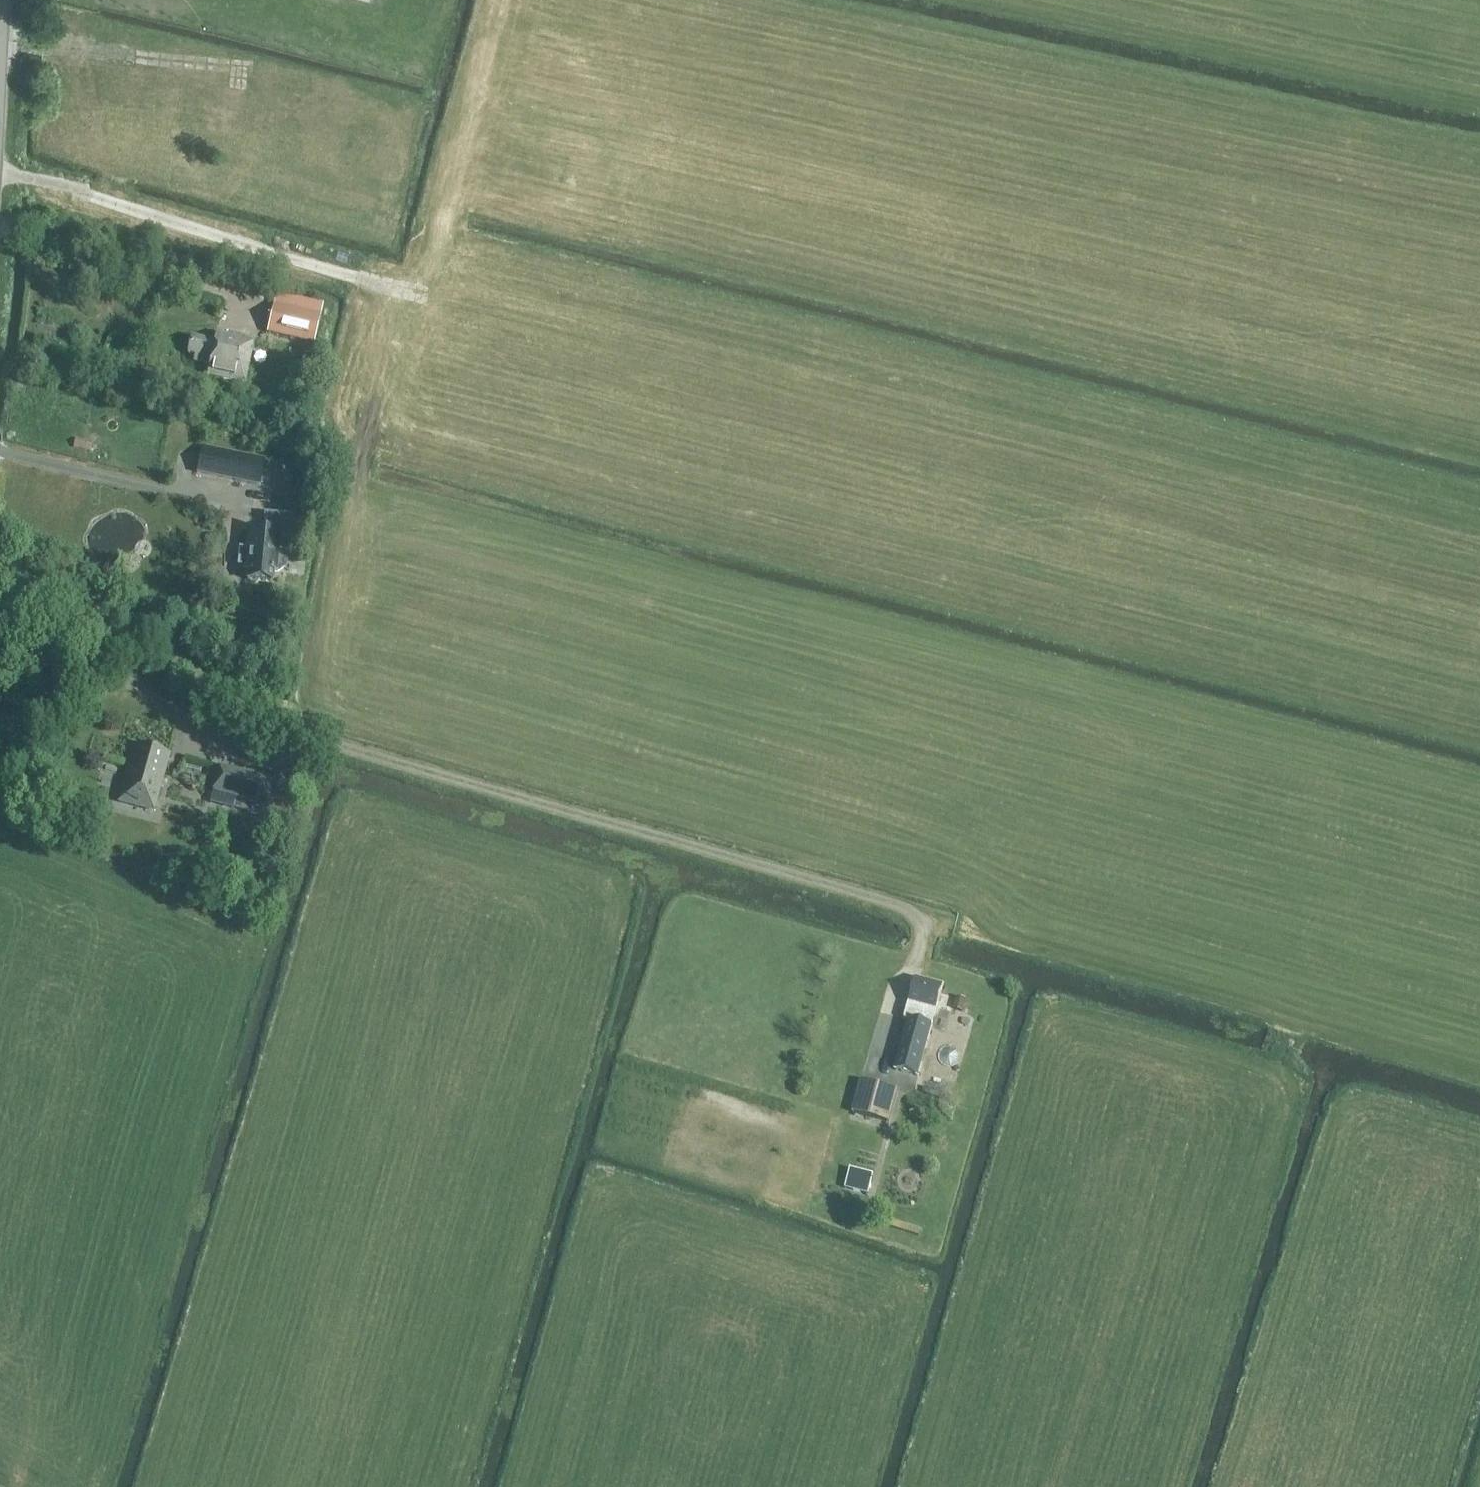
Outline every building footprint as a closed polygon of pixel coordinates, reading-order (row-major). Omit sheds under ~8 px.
[(313,345),(322,306),(279,296),(269,334),(313,345)] [(244,383),(253,342),(216,333),(213,343),(191,338),(188,354),(194,356),(193,361),(209,364),(206,375),(244,383)] [(259,488),(264,461),(201,448),(196,475),(259,488)] [(279,460),(275,485),(293,487),(296,463),(279,460)] [(290,540),(292,517),(263,514),(265,533),(247,531),(246,550),(238,550),(237,568),(248,569),(247,580),(272,583),(272,575),(278,576),(286,568),(287,553),(279,552),(280,539),(290,540)] [(152,811),(168,754),(135,745),(119,802),(152,811)] [(242,775),(236,798),(265,805),(271,782),(242,774),(242,775)] [(221,805),(226,785),(202,779),(197,799),(221,805)] [(931,1027),(942,987),(915,979),(904,1019),(909,1021),(895,1070),(917,1077),(931,1027)] [(961,1012),(965,999),(958,997),(954,1010),(961,1012)] [(889,1123),(897,1091),(859,1081),(851,1113),(889,1123)] [(873,1179),(849,1173),(844,1192),(868,1198),(873,1179)]
